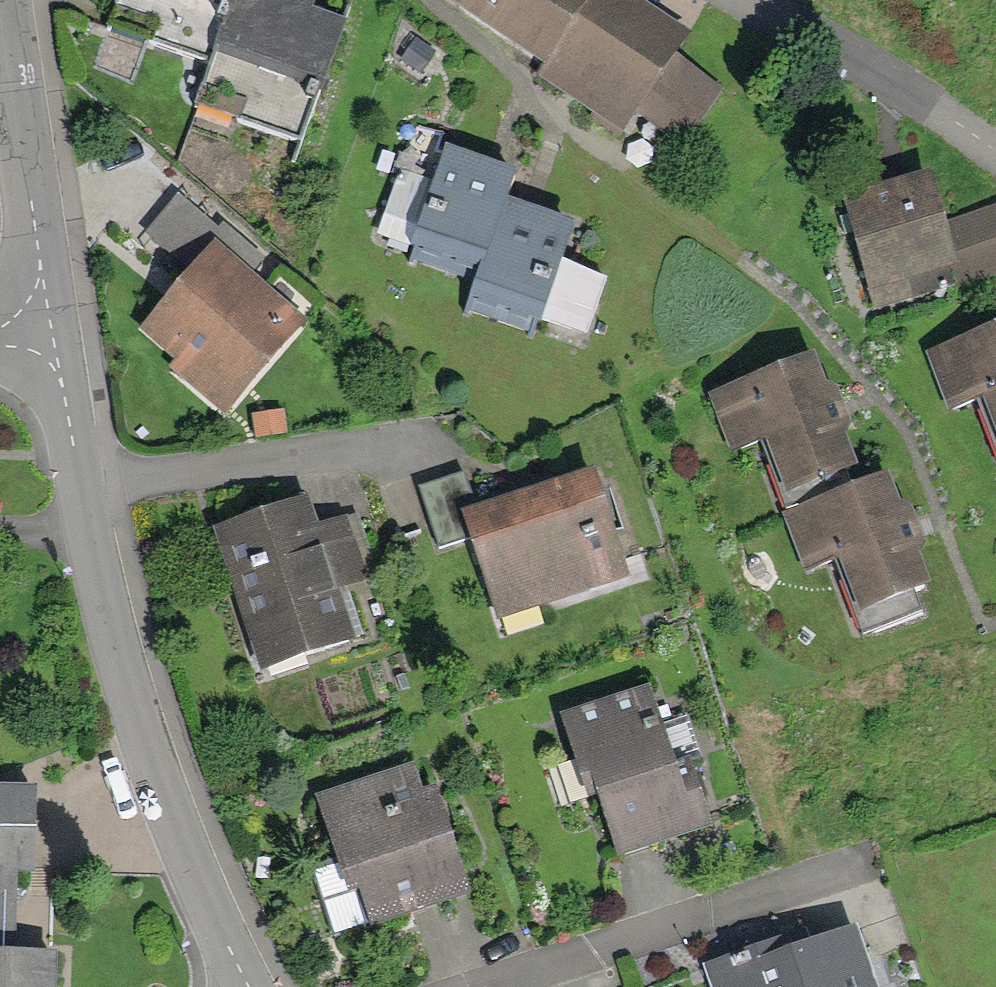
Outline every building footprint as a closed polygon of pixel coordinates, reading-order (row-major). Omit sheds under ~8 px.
[(103,40),(210,80),(240,0),(118,0),(103,40)] [(281,0),(240,0),(210,80),(194,121),(296,159),(341,40),(310,29),(316,13),(281,0)] [(582,0),(460,0),(450,15),(624,129),(634,114),(661,132),(678,142),(711,91),(672,66),(690,39),(631,0),(591,0),(588,4),(582,0)] [(480,174),(443,160),(410,248),(479,274),(483,275),(473,300),(541,325),(574,237),(505,212),(514,186),(480,174)] [(933,220),(926,191),(840,211),(862,308),(877,305),(878,312),(939,298),(936,285),(947,282),(933,220)] [(947,282),(995,266),(995,205),(933,220),(947,282)] [(260,277),(178,209),(146,249),(190,286),(172,308),(139,348),(171,374),(165,382),(224,430),(301,337),(247,293),(260,277)] [(923,360),(943,420),(975,409),(995,471),(995,336),(923,360)] [(806,378),(710,411),(731,470),(763,459),(784,520),(856,496),(843,459),(848,458),(832,413),(820,417),(806,378)] [(495,511),(460,522),(467,544),(491,616),(619,575),(589,481),(495,511)] [(880,493),(784,525),(804,584),(837,574),(861,647),(913,629),(909,617),(929,611),(917,574),(921,573),(906,528),(893,532),(880,493)] [(259,524),(207,542),(253,677),(341,647),(326,603),(368,589),(346,525),(306,539),(296,512),(259,524)] [(645,706),(554,734),(566,774),(579,770),(615,884),(709,855),(684,776),(668,781),(645,706)] [(408,779),(310,807),(342,918),(356,914),(365,944),(464,915),(434,812),(419,816),(408,779)] [(0,795),(0,899),(5,899),(5,872),(20,872),(22,795),(0,795)] [(697,964),(705,986),(866,986),(849,933),(785,954),(780,938),(697,964)] [(0,955),(0,986),(44,986),(44,955),(0,955)]
